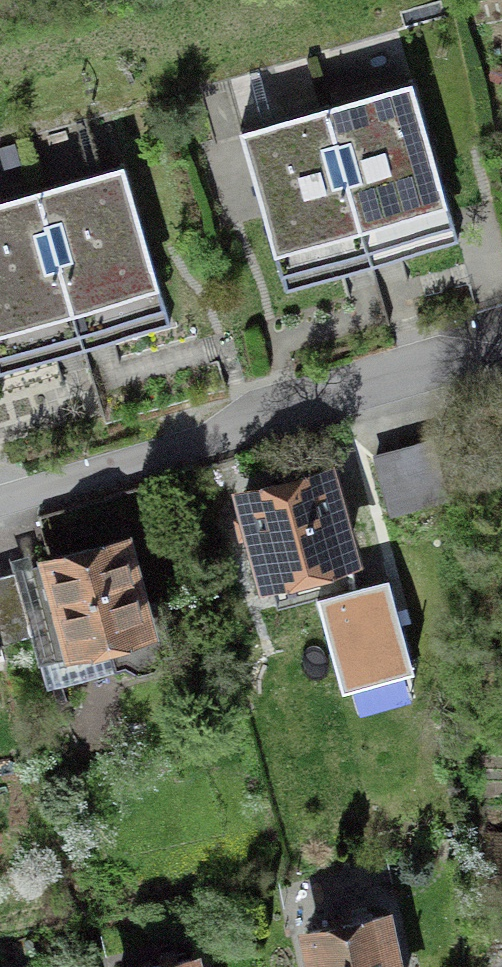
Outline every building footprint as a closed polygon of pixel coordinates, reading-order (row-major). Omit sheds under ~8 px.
[(412,79),(326,103),(372,264),(459,239),(412,79)] [(371,265),(372,264),(326,103),(240,128),(287,289),(371,265)] [(38,187),(84,348),(170,322),(124,162),(38,187)] [(84,348),(38,187),(0,198),(0,372),(84,348)] [(448,496),(433,442),(375,458),(390,511),(448,496)] [(237,516),(242,534),(254,530),(266,572),(350,549),(328,471),(244,494),(249,513),(237,516)] [(50,562),(30,567),(40,601),(25,605),(32,629),(37,649),(107,633),(115,664),(126,661),(138,668),(155,663),(162,651),(173,648),(161,600),(141,606),(123,539),(49,559),(50,562)] [(325,575),(343,666),(411,653),(393,561),(325,575)] [(32,629),(25,605),(40,601),(30,567),(0,577),(0,638),(32,629)] [(384,914),(309,930),(317,966),(396,966),(384,914)] [(161,955),(162,964),(148,966),(195,966),(192,957),(179,960),(177,951),(161,955)]
